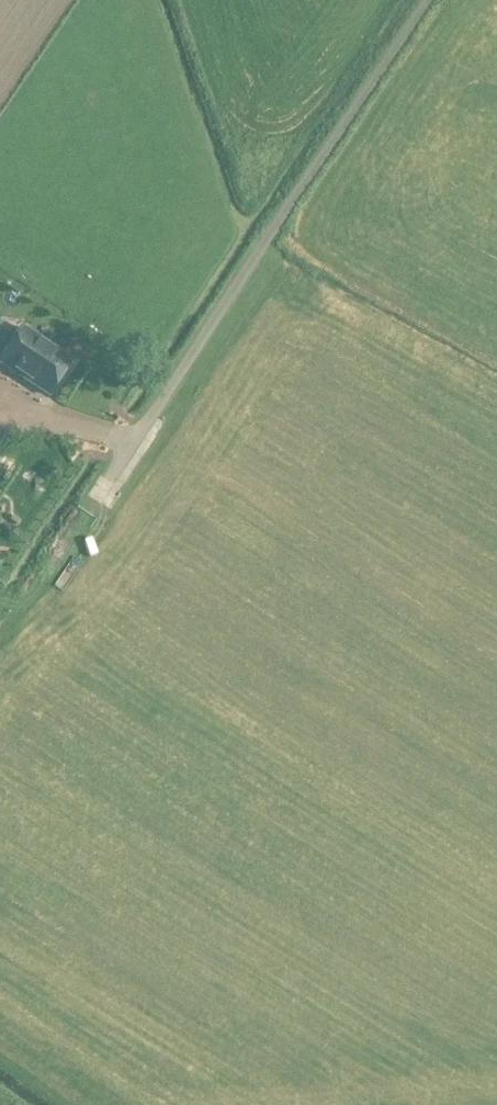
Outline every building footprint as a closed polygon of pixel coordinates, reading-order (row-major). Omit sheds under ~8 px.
[(0,360),(0,362),(49,394),(72,360),(22,327),(0,360)]
